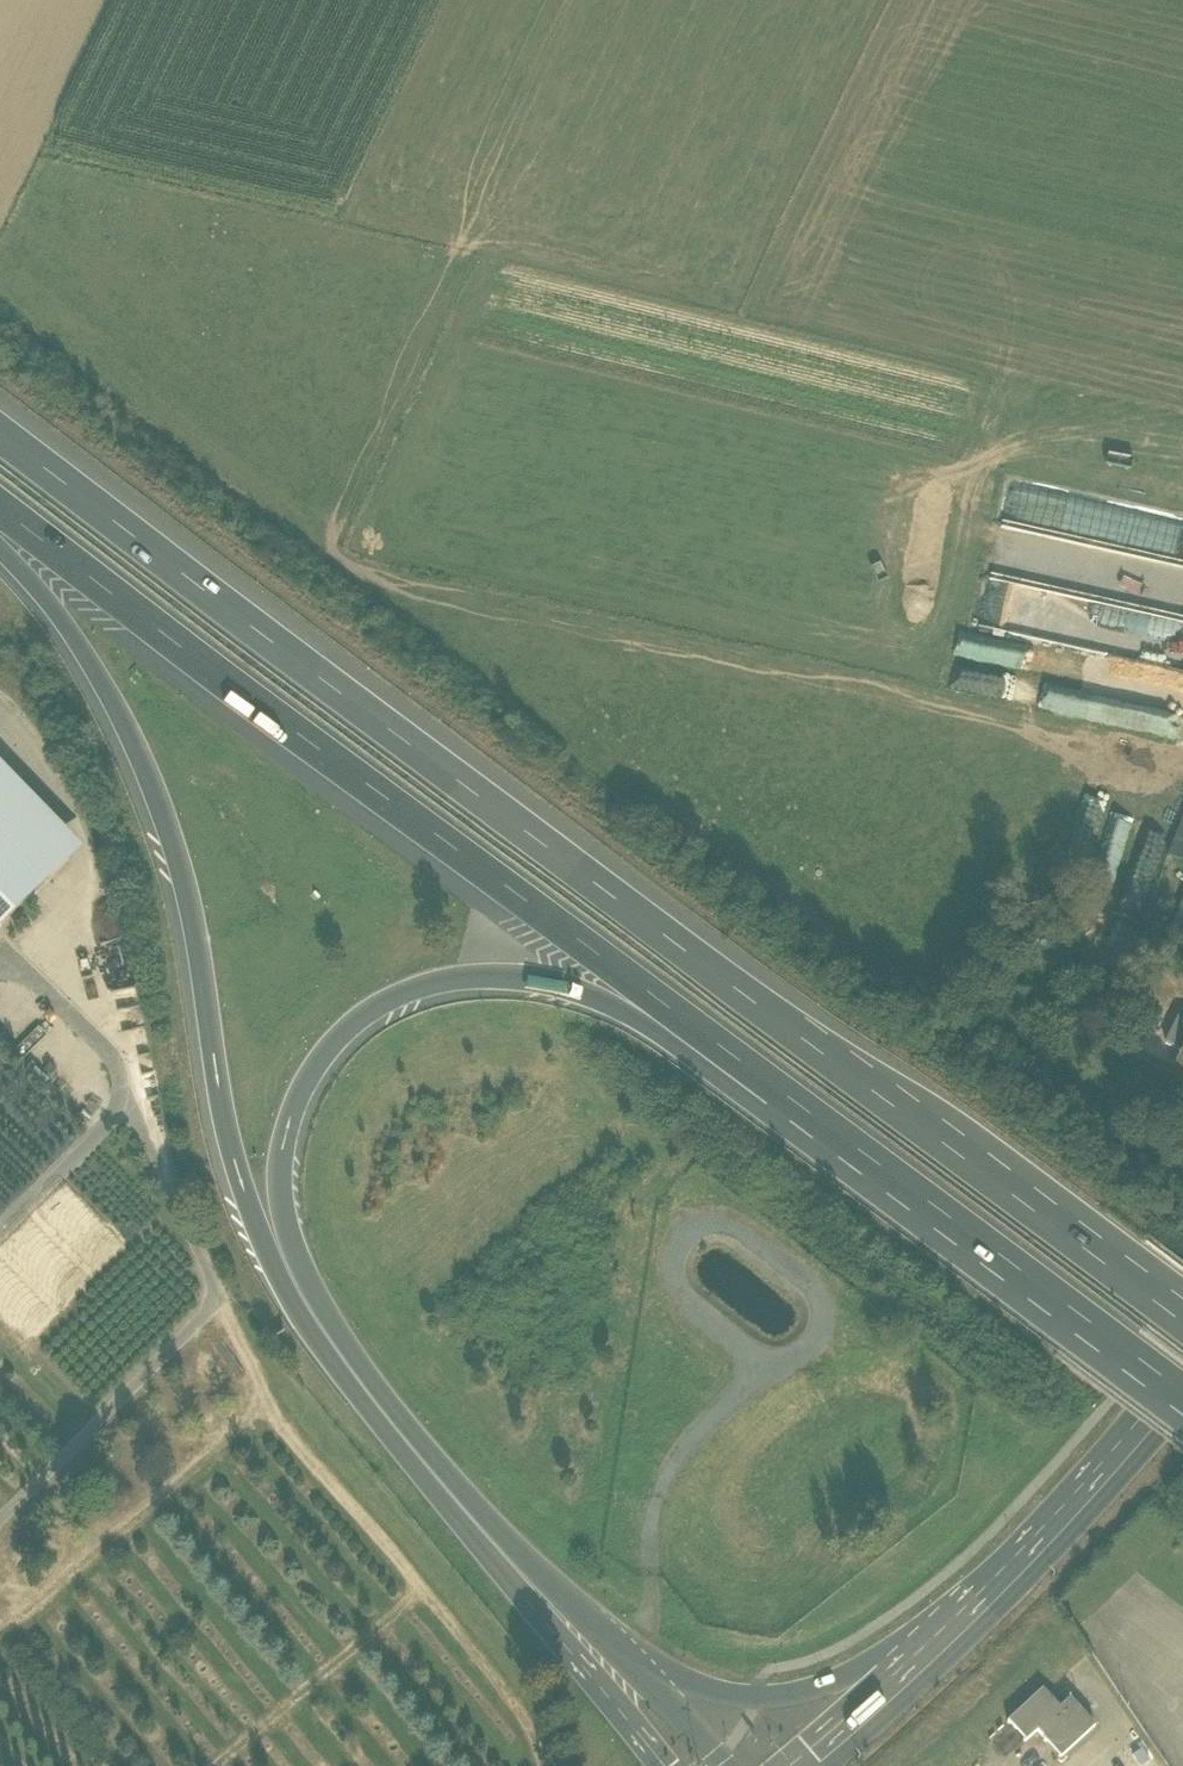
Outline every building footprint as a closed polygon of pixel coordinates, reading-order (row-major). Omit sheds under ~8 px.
[(1091,598),(1101,544),(1001,528),(993,579),(1045,588),(1044,595),(1074,600),(1075,595),(1091,598)] [(956,636),(952,655),(969,658),(973,640),(956,636)] [(68,860),(81,847),(0,764),(0,791),(68,860)] [(68,860),(0,791),(0,926),(68,860)] [(1182,931),(1182,900),(1172,928),(1182,931)] [(1116,923),(1108,945),(1134,955),(1142,934),(1116,923)] [(1182,1048),(1182,1018),(1181,1017),(1169,1040),(1182,1048)] [(1037,1731),(1061,1757),(1095,1726),(1069,1698),(1059,1708),(1042,1689),(1008,1721),(1026,1740),(1037,1731)]
